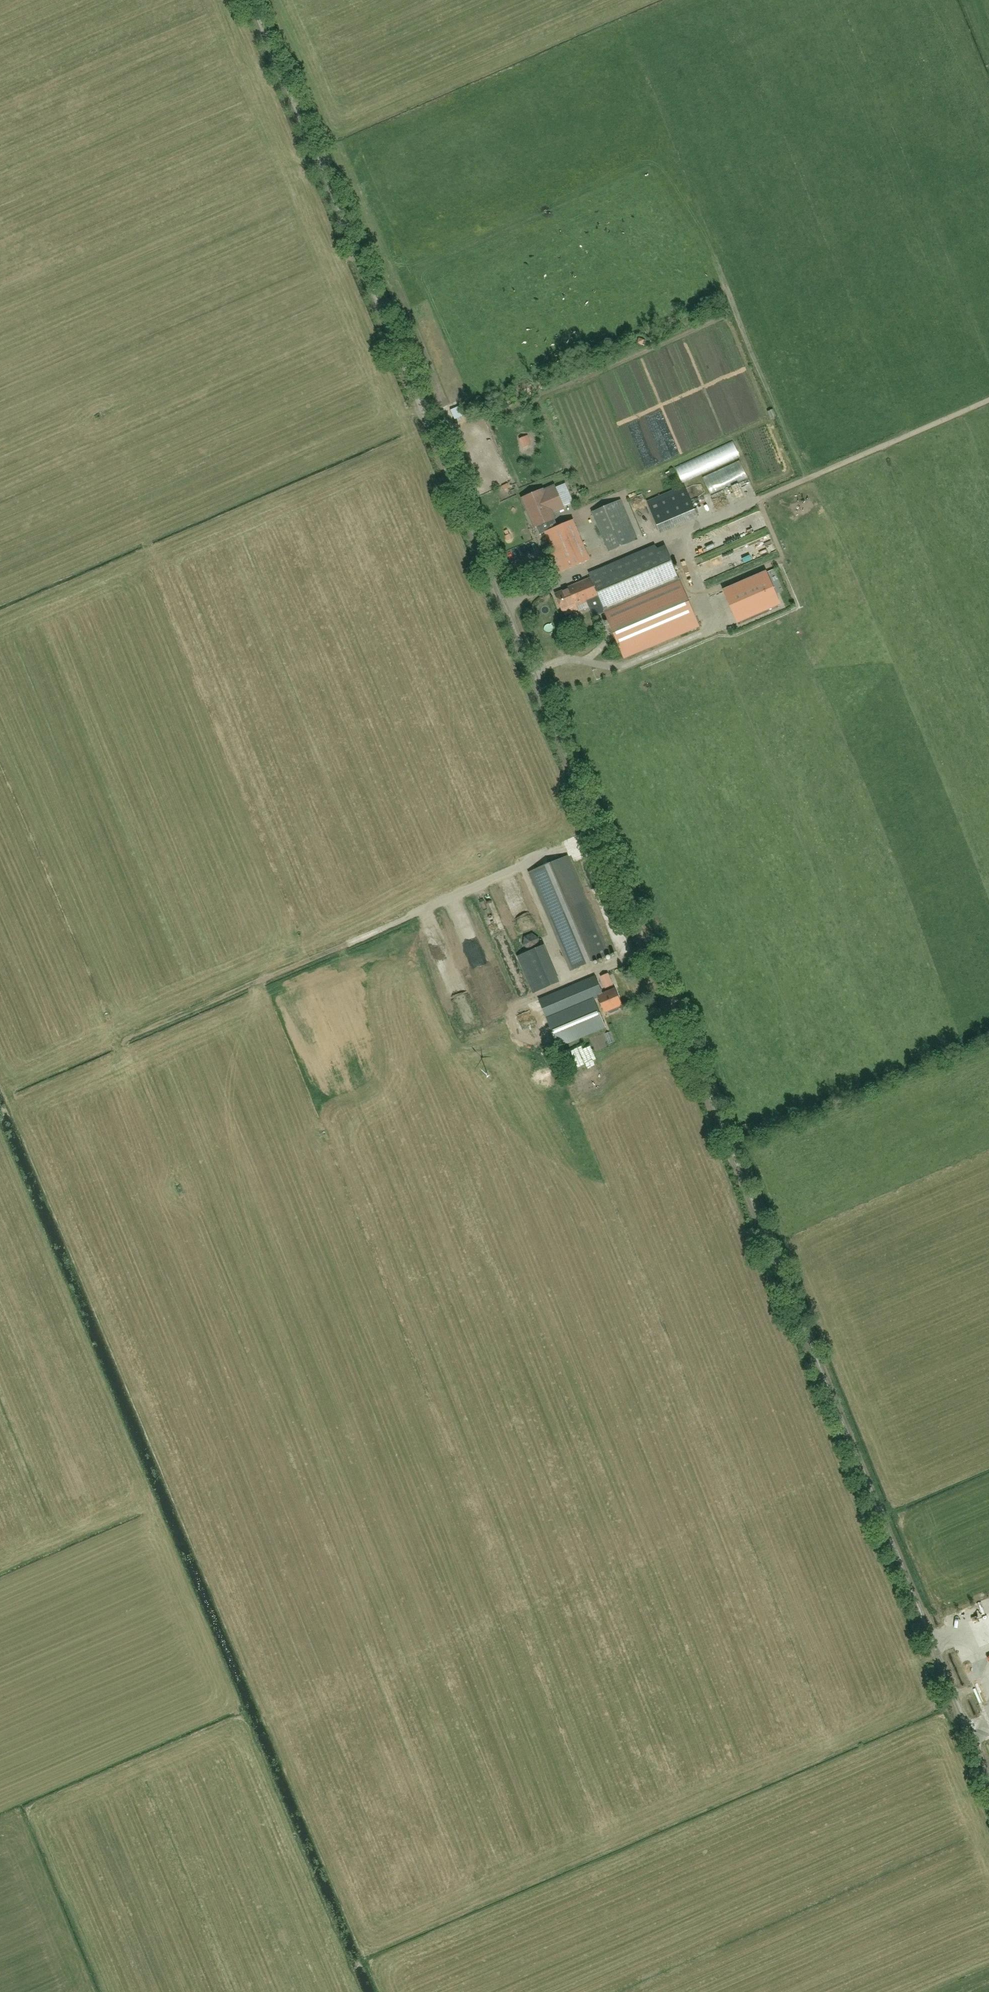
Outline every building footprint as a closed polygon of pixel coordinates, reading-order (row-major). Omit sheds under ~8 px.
[(444,409),(452,406),(450,400),(442,404),(444,409)] [(450,410),(454,419),(462,416),(460,410),(458,407),(458,406),(450,410)] [(519,439),(523,448),(528,446),(525,436),(519,439)] [(704,452),(672,466),(677,479),(710,465),(704,452)] [(545,532),(558,527),(552,513),(564,508),(555,486),(543,491),(542,489),(523,498),(535,527),(537,526),(540,534),(545,532)] [(685,487),(647,502),(659,530),(696,515),(685,487)] [(621,500),(591,512),(609,552),(638,540),(621,500)] [(545,532),(554,553),(551,554),(559,572),(589,560),(573,521),(558,527),(545,532)] [(709,549),(723,541),(717,531),(703,538),(709,549)] [(693,548),(702,544),(699,539),(691,543),(693,548)] [(665,547),(657,550),(655,546),(589,574),(592,580),(587,582),(586,580),(568,587),(568,588),(555,594),(562,611),(563,611),(565,615),(578,610),(576,606),(587,602),(593,617),(605,612),(680,581),(665,547)] [(512,558),(507,549),(501,553),(505,562),(512,558)] [(766,572),(724,590),(738,622),(780,604),(766,572)] [(698,625),(680,581),(605,612),(623,656),(698,625)] [(609,954),(585,897),(568,855),(530,871),(571,970),(609,954)] [(530,951),(538,948),(540,938),(533,933),(524,936),(523,946),(530,951)] [(538,948),(530,951),(517,957),(533,993),(560,982),(544,945),(538,948)] [(595,975),(539,999),(547,1018),(548,1018),(594,998),(598,996),(605,1012),(608,1011),(609,1012),(611,1013),(618,1010),(619,1007),(619,1006),(622,1005),(614,988),(602,993),(595,975)] [(606,1026),(594,998),(548,1018),(559,1046),(606,1026)] [(525,1010),(513,1015),(516,1022),(528,1016),(525,1010)]
